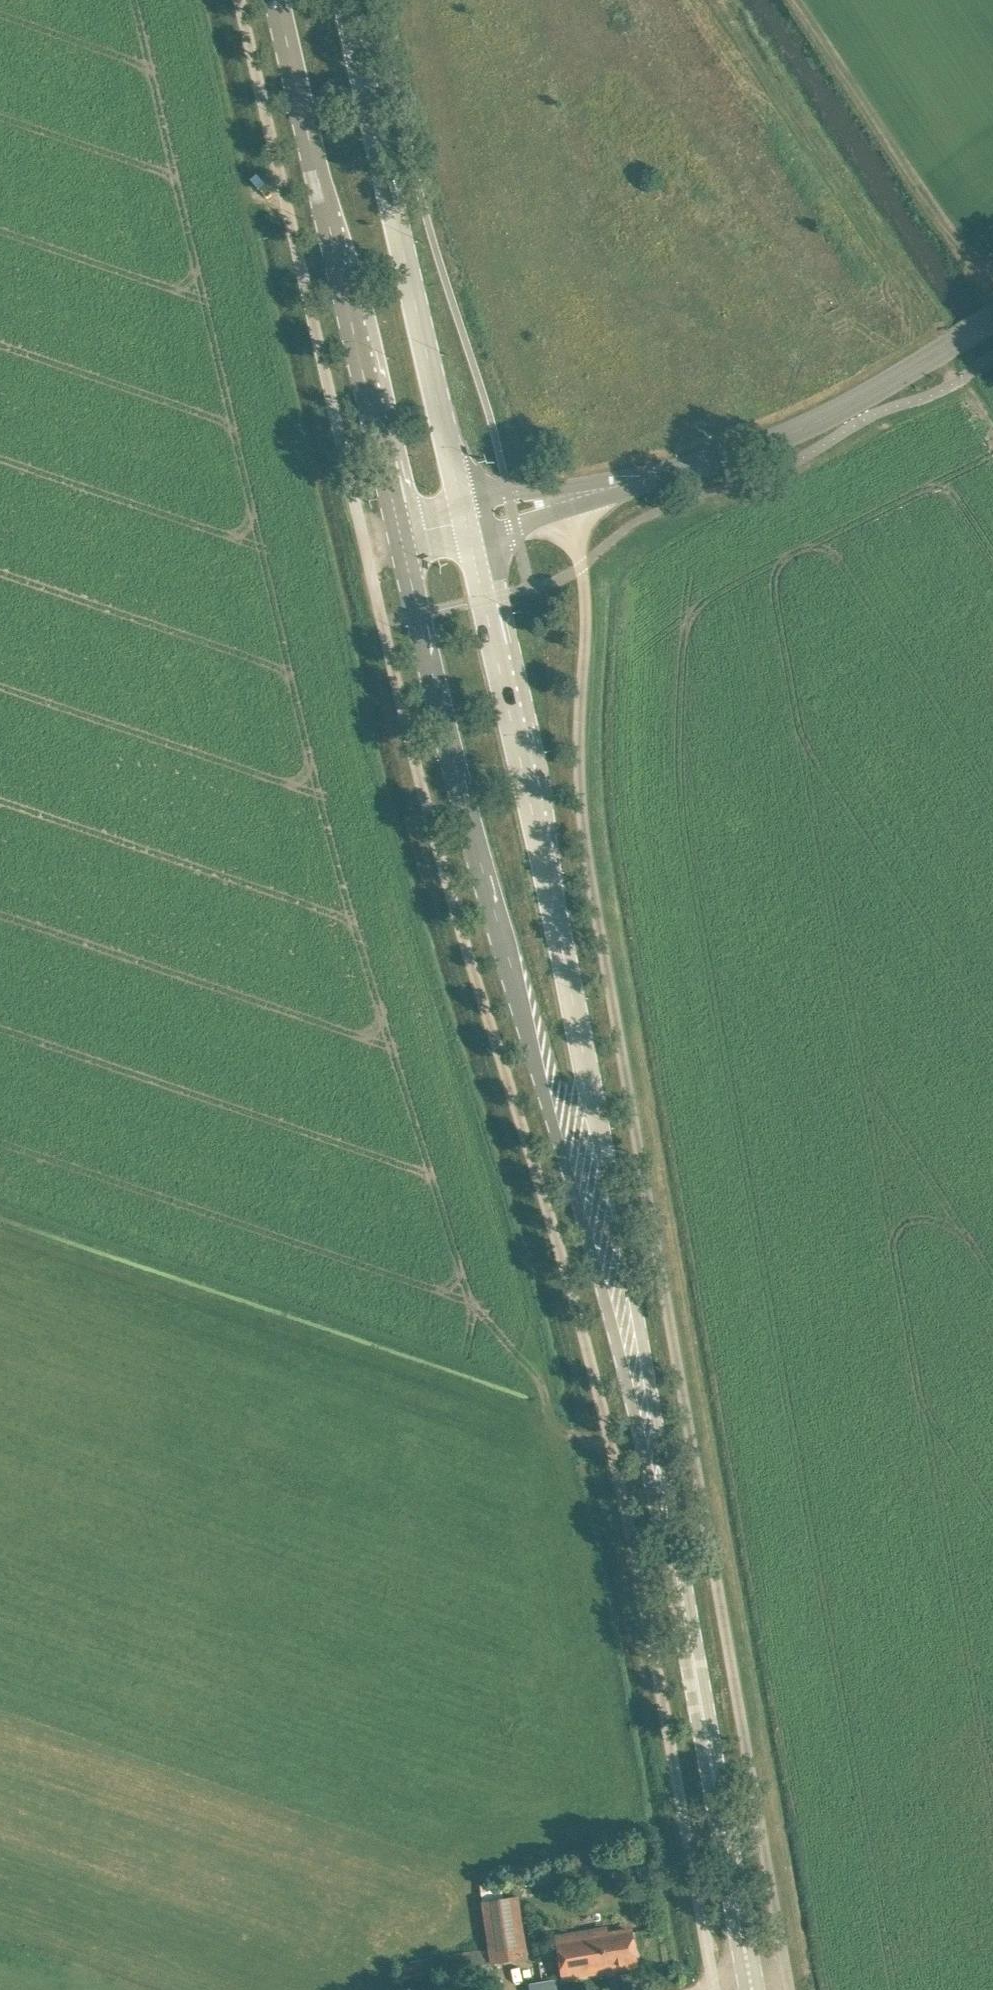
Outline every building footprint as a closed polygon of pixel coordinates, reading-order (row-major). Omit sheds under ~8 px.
[(503,1899),(482,1903),(489,1947),(492,1963),(529,1957),(519,1897),(516,1897),(503,1899)] [(641,1902),(630,1904),(633,1922),(644,1920),(641,1902)] [(616,1969),(637,1965),(629,1928),(608,1932),(606,1926),(557,1935),(565,1981),(611,1971),(610,1966),(615,1965),(616,1969)] [(489,1947),(397,1963),(397,1965),(400,1985),(493,1969),(492,1963),(489,1947)]
